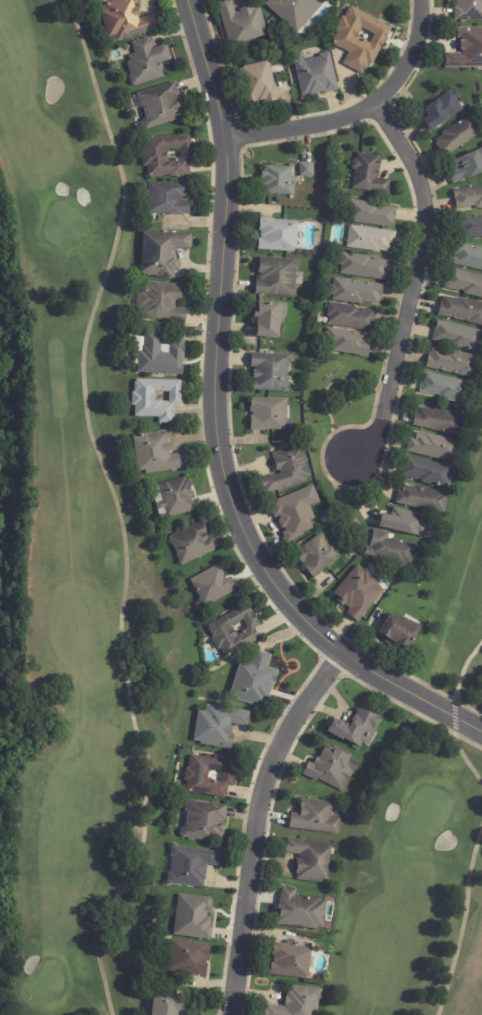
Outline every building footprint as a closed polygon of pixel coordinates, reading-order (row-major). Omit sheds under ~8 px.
[(107,3),(117,0),(139,0),(140,3),(135,4),(136,8),(138,7),(141,16),(139,16),(140,19),(158,13),(163,28),(120,41),(118,35),(110,37),(102,11),(108,9),(107,3)] [(220,2),(227,0),(230,0),(232,0),(233,1),(237,14),(241,12),(241,11),(248,9),(248,10),(260,6),(268,31),(265,32),(266,37),(234,47),(233,43),(230,44),(218,4),(220,3),(220,2)] [(265,6),(270,0),(314,0),(317,3),(322,7),(297,35),(265,6)] [(459,6),(459,0),(481,0),(481,21),(456,21),(456,6),(459,6)] [(386,26),(392,29),(372,66),(369,65),(363,76),(343,65),(349,54),(332,45),(339,33),(335,31),(343,17),(345,18),(350,9),(351,10),(352,7),(376,20),(376,19),(386,24),(385,26),(386,26)] [(458,29),(481,29),(481,70),(447,70),(446,55),(465,54),(465,53),(463,53),(462,43),(465,43),(464,40),(459,40),(458,29)] [(165,45),(168,44),(173,59),(163,62),(165,70),(163,70),(166,77),(136,86),(133,84),(131,77),(132,74),(128,62),(131,61),(129,56),(137,54),(133,42),(151,37),(152,40),(153,39),(155,47),(154,47),(154,48),(165,45)] [(338,93),(327,96),(327,95),(311,99),(311,97),(304,99),(295,63),(304,60),(305,62),(321,58),(320,57),(331,54),(341,92),(338,93)] [(269,64),(271,64),(275,83),(276,83),(281,101),(266,105),(265,101),(261,103),(261,102),(259,102),(260,104),(249,107),(240,69),(268,62),(269,64)] [(177,84),(181,95),(179,96),(180,100),(182,99),(185,107),(186,108),(187,111),(186,115),(177,117),(178,120),(148,129),(145,127),(143,123),(146,118),(143,108),(142,109),(137,94),(176,81),(177,84)] [(459,98),(457,100),(463,109),(432,131),(425,120),(430,116),(427,112),(429,110),(427,108),(455,89),(460,97),(459,98)] [(476,122),(481,130),(481,134),(446,158),(437,144),(439,143),(437,140),(445,135),(443,132),(472,113),(478,121),(476,122)] [(193,147),(195,147),(196,161),(191,162),(192,175),(172,177),(171,175),(150,177),(149,167),(144,167),(143,152),(146,152),(145,139),(192,134),(193,147)] [(455,160),(481,149),(481,174),(455,184),(450,171),(459,168),(455,160)] [(383,159),(382,161),(381,171),(382,171),(380,179),(392,180),(391,187),(392,187),(391,195),(354,190),(356,171),(355,170),(353,167),(353,164),(354,161),(355,160),(358,159),(359,153),(382,156),(382,159),(383,159)] [(313,177),(301,177),(300,163),(315,163),(315,177),(313,177)] [(289,167),(293,167),(292,184),(296,184),(295,196),(264,194),(265,186),(263,186),(264,172),(266,172),(266,166),(289,167)] [(185,199),(185,200),(192,200),(192,214),(186,214),(186,215),(172,214),(150,213),(151,207),(149,207),(150,182),(188,183),(188,194),(187,194),(187,197),(185,197),(185,199)] [(455,190),(481,187),(481,209),(476,210),(476,208),(457,211),(455,190)] [(380,205),(381,207),(383,207),(383,206),(399,208),(396,229),(350,222),(351,213),(349,213),(351,200),(378,204),(380,205)] [(463,216),(481,216),(481,238),(458,238),(458,225),(463,225),(463,216)] [(263,218),(275,218),(275,220),(297,221),(296,223),(299,223),(298,247),(296,247),(296,252),(259,250),(259,238),(261,238),(262,233),(261,232),(261,218),(263,218)] [(398,234),(396,247),(393,246),(392,252),(382,251),(381,253),(348,248),(351,225),(399,232),(398,234)] [(190,249),(176,248),(176,257),(177,257),(177,261),(179,261),(179,262),(180,265),(180,267),(180,268),(178,270),(176,270),(176,272),(175,272),(175,279),(157,278),(157,276),(141,275),(140,273),(140,266),(142,264),(144,232),(192,235),(192,237),(193,237),(192,248),(191,249),(190,249)] [(457,242),(481,248),(481,271),(451,264),(454,255),(457,242)] [(369,256),(372,260),(374,260),(374,258),(389,260),(387,272),(389,273),(388,281),(341,275),(342,266),(340,265),(342,252),(369,256)] [(297,273),(296,288),(297,288),(297,296),(295,296),(295,297),(280,297),(280,295),(256,294),(257,281),(261,281),(261,274),(259,273),(260,257),(297,259),(297,262),(300,262),(300,271),(297,271),(297,273)] [(451,268),(481,276),(481,298),(446,290),(451,268)] [(384,287),(383,299),(381,298),(380,303),(379,302),(379,305),(363,303),(363,305),(333,301),(333,295),(331,295),(333,286),(334,286),(335,278),(384,285),(384,287)] [(184,295),(184,300),(181,300),(180,307),(189,308),(188,323),(168,321),(168,320),(142,318),(142,316),(141,315),(141,309),(138,309),(139,289),(143,289),(144,283),(145,283),(145,281),(185,285),(184,295)] [(462,298),(481,303),(481,325),(439,316),(443,299),(446,300),(446,297),(462,300),(462,299),(462,298)] [(357,306),(361,311),(363,311),(363,309),(379,311),(377,324),(378,324),(377,333),(329,325),(330,317),(328,316),(331,302),(357,306)] [(260,338),(256,337),(257,318),(255,318),(255,311),(258,311),(259,303),(286,304),(285,317),(282,317),(281,325),(280,339),(260,338)] [(438,320),(481,331),(481,340),(479,353),(454,347),(452,343),(449,343),(449,344),(432,341),(435,328),(437,328),(438,320)] [(369,341),(369,344),(372,344),(370,356),(333,351),(334,344),(327,343),(328,340),(326,340),(328,332),(329,333),(330,328),(369,334),(368,340),(369,340),(369,341)] [(162,333),(164,333),(163,346),(166,345),(169,345),(171,346),(175,343),(176,334),(187,334),(186,344),(187,344),(186,354),(185,354),(185,365),(186,365),(185,375),(139,373),(139,365),(131,365),(131,357),(135,357),(136,337),(145,337),(145,332),(162,333)] [(449,351),(449,350),(477,356),(476,362),(479,363),(477,372),(476,371),(474,379),(448,373),(447,373),(426,368),(430,351),(432,352),(433,348),(448,352),(449,351)] [(254,353),(293,356),(292,367),(291,366),(290,372),(289,372),(289,379),(290,379),(290,383),(291,383),(291,393),(253,390),(254,381),(257,381),(257,379),(254,379),(255,370),(257,370),(257,368),(251,368),(252,353),(254,353)] [(442,397),(441,395),(437,394),(436,396),(421,393),(426,372),(472,383),(470,392),(471,393),(469,405),(444,399),(442,397)] [(183,386),(183,391),(183,406),(176,406),(176,418),(174,418),(174,424),(160,424),(160,418),(136,417),(136,406),(133,406),(134,392),(136,392),(136,383),(137,383),(137,379),(183,381),(183,386)] [(289,399),(289,426),(288,426),(287,431),(267,430),(267,432),(251,431),(251,416),(254,417),(254,413),(251,412),(251,398),(289,399)] [(433,409),(433,408),(462,415),(462,417),(466,417),(462,435),(457,434),(457,436),(411,425),(414,412),(419,413),(420,407),(433,410),(433,409)] [(173,431),(174,439),(170,440),(170,444),(174,443),(175,452),(172,453),(172,455),(187,453),(189,468),(147,474),(147,472),(140,473),(135,439),(142,438),(141,435),(173,430),(173,431)] [(406,452),(409,438),(415,439),(417,433),(425,435),(426,433),(461,441),(456,464),(406,452)] [(313,476),(306,478),(308,483),(266,496),(261,480),(276,475),(277,476),(282,474),(281,471),(278,472),(274,459),(275,458),(273,454),(303,445),(313,476)] [(415,480),(402,477),(407,456),(454,467),(449,490),(423,484),(420,479),(419,479),(419,481),(415,480)] [(192,486),(194,494),(193,495),(194,500),(193,500),(196,511),(168,519),(165,510),(159,512),(157,503),(163,501),(158,486),(187,478),(188,481),(189,481),(190,486),(192,486)] [(405,485),(417,488),(417,486),(445,493),(445,494),(449,496),(445,514),(440,513),(440,515),(395,504),(398,491),(402,492),(404,485),(405,485)] [(275,517),(270,505),(315,486),(322,503),(312,507),(317,520),(313,522),(316,530),(305,534),(306,536),(299,539),(300,540),(288,545),(284,534),(288,532),(286,529),(284,530),(280,521),(282,521),(281,518),(276,520),(275,517)] [(425,516),(426,516),(425,517),(427,517),(426,524),(429,525),(425,539),(380,528),(383,514),(390,516),(393,508),(425,516)] [(209,535),(212,541),(217,550),(182,566),(178,556),(179,555),(176,547),(174,548),(170,539),(171,538),(171,537),(205,522),(210,534),(209,535)] [(390,538),(419,545),(417,555),(416,555),(413,565),(409,564),(408,567),(375,559),(375,557),(366,555),(369,546),(371,547),(375,531),(391,534),(390,538)] [(323,573),(315,580),(306,568),(307,567),(305,564),(303,566),(295,555),(321,535),(331,548),(333,547),(338,555),(337,555),(340,560),(325,571),(326,571),(323,573)] [(226,578),(227,580),(232,578),(239,591),(206,608),(191,580),(220,565),(226,576),(225,576),(226,578)] [(365,570),(366,571),(368,569),(382,582),(379,586),(386,592),(359,624),(349,615),(352,610),(347,606),(345,608),(336,600),(338,597),(335,595),(360,566),(365,570)] [(256,614),(262,626),(256,629),(261,638),(260,639),(261,641),(226,660),(222,652),(220,653),(213,640),(215,639),(210,630),(211,629),(209,626),(250,604),(256,614)] [(401,619),(403,617),(409,620),(420,626),(418,629),(420,630),(409,651),(402,647),(401,650),(394,646),(396,643),(379,634),(391,613),(401,619)] [(261,652),(272,656),(268,668),(279,672),(267,709),(237,700),(237,697),(231,695),(241,663),(248,666),(249,662),(252,663),(256,650),(261,652)] [(246,727),(232,725),(232,728),(235,729),(233,738),(230,737),(230,739),(234,740),(233,750),(201,745),(202,743),(195,742),(199,711),(206,712),(207,705),(251,712),(249,728),(246,727)] [(328,731),(335,718),(346,725),(346,724),(349,726),(361,706),(381,717),(373,731),(376,733),(368,746),(363,743),(360,747),(344,738),(343,741),(328,731)] [(345,792),(319,779),(317,781),(303,774),(309,761),(314,764),(318,757),(320,758),(323,753),(322,753),(327,744),(337,749),(338,748),(347,753),(348,752),(353,755),(351,758),(360,763),(345,792)] [(195,757),(237,763),(233,788),(229,788),(227,800),(186,794),(187,783),(185,783),(187,769),(189,769),(190,759),(191,759),(192,756),(195,757)] [(291,828),(292,812),(303,814),(303,806),(302,806),(303,799),(335,802),(333,818),(342,819),(340,833),(291,828)] [(228,808),(227,821),(225,821),(224,826),(227,826),(226,838),(223,841),(215,840),(215,843),(184,839),(181,836),(182,831),(185,828),(187,828),(189,814),(187,814),(188,802),(228,806),(228,808)] [(333,849),(330,880),(325,879),(324,883),(298,880),(299,866),(298,866),(299,859),(300,859),(301,855),(287,853),(289,838),(330,843),(330,847),(334,847),(333,849)] [(217,867),(209,867),(207,882),(206,882),(205,889),(168,885),(170,875),(172,875),(174,859),(171,859),(173,847),(221,853),(220,868),(217,867)] [(277,924),(278,914),(282,915),(282,911),(279,911),(281,892),(283,893),(284,887),(298,889),(297,895),(322,898),(322,900),(328,900),(324,927),(319,927),(318,929),(277,924)] [(172,935),(209,939),(212,915),(211,915),(213,898),(177,894),(172,935)] [(208,962),(206,975),(205,975),(205,976),(192,974),(169,971),(173,939),(210,944),(210,946),(212,946),(211,958),(207,958),(207,961),(208,961),(208,962)] [(277,942),(288,944),(288,945),(311,948),(310,950),(312,950),(311,957),(314,957),(312,969),(310,968),(309,974),(308,974),(308,977),(306,977),(306,979),(269,974),(270,963),(273,963),(274,957),(272,957),(274,942),(277,942)] [(319,999),(317,1014),(265,1014),(266,1004),(286,1007),(288,989),(289,989),(290,985),(323,989),(322,999),(319,999)] [(181,1012),(181,1014),(153,1014),(155,991),(185,994),(184,1000),(185,1000),(184,1009),(184,1013),(181,1012)]
